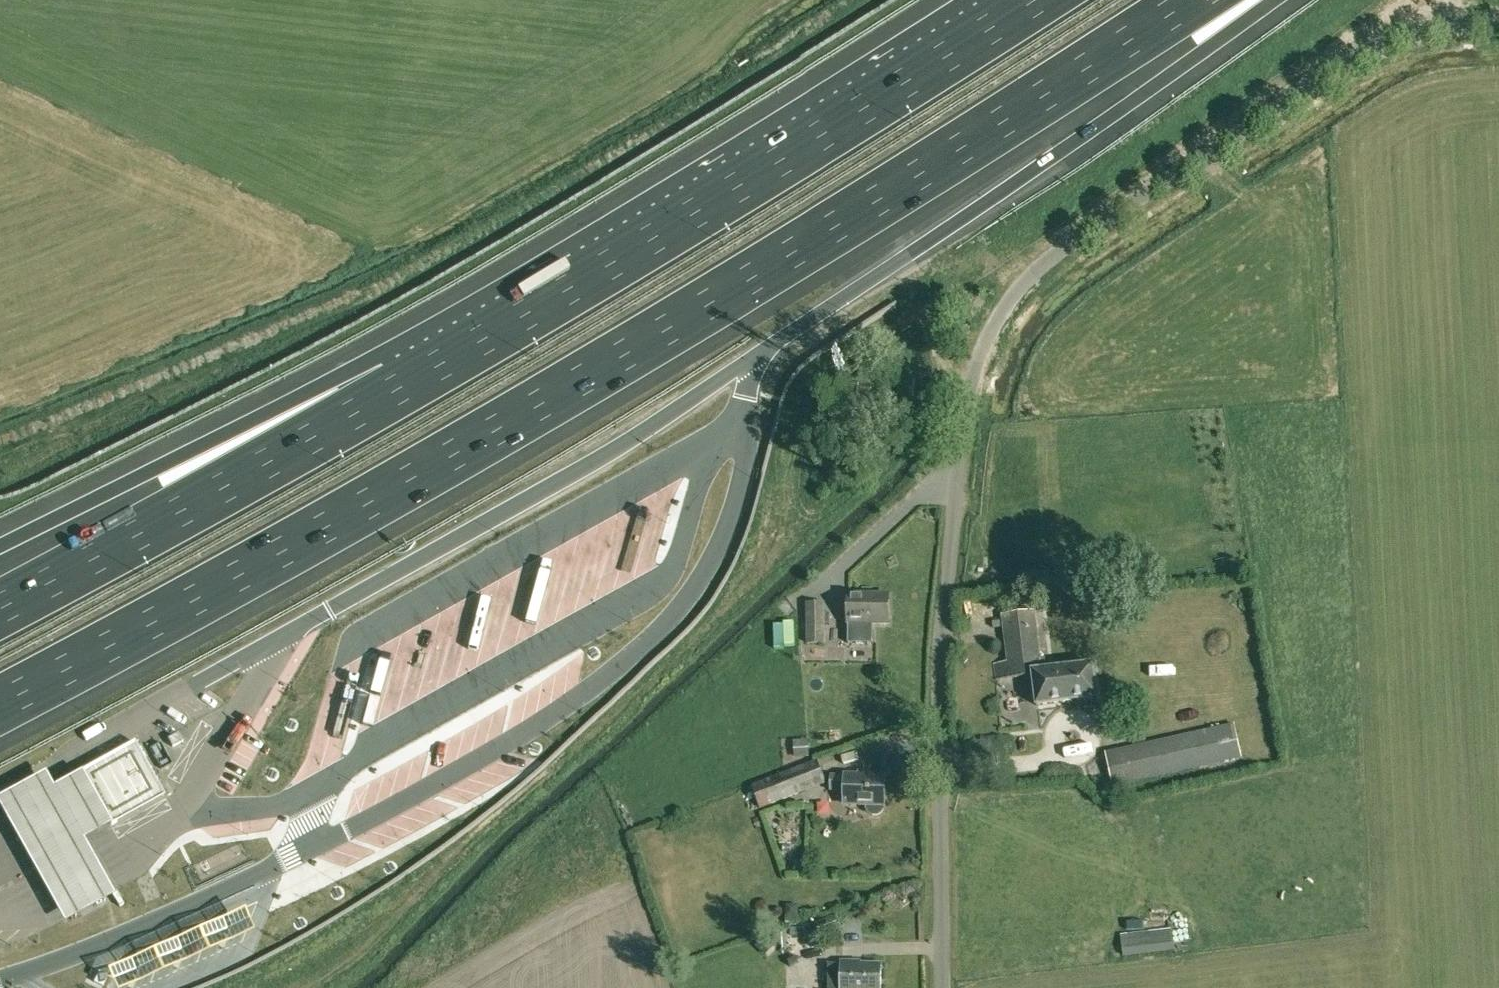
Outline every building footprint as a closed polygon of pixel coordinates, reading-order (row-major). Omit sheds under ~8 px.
[(631,558),(644,551),(633,530),(620,537),(631,558)] [(849,595),(849,622),(848,643),(873,643),(873,623),(889,623),(889,596),(849,595)] [(825,617),(825,605),(825,603),(806,603),(806,644),(825,644),(825,622),(825,617)] [(995,679),(1033,675),(1033,672),(1047,670),(1045,658),(1042,658),(1036,611),(1001,615),(1007,662),(994,664),(995,679)] [(1033,672),(1033,675),(1037,706),(1097,699),(1093,665),(1047,670),(1033,672)] [(1234,724),(1105,752),(1113,787),(1242,758),(1234,724)] [(112,823),(164,795),(136,743),(135,740),(79,771),(110,825),(113,824),(112,823)] [(1068,752),(1069,763),(1097,762),(1097,751),(1068,752)] [(753,785),(761,809),(827,784),(817,760),(753,785)] [(113,890),(84,837),(112,822),(82,767),(51,784),(43,768),(0,791),(0,813),(59,920),(113,890)] [(869,812),(873,814),(878,814),(881,812),(884,809),(884,805),(888,805),(889,776),(832,775),(831,791),(844,791),(844,804),(867,804),(867,808),(869,812)] [(244,907),(107,969),(116,987),(124,987),(254,929),(244,907)] [(1124,957),(1175,950),(1172,929),(1122,934),(1124,957)] [(757,943),(765,951),(773,942),(765,935),(757,943)] [(841,987),(881,987),(881,965),(841,965),(841,987)]
